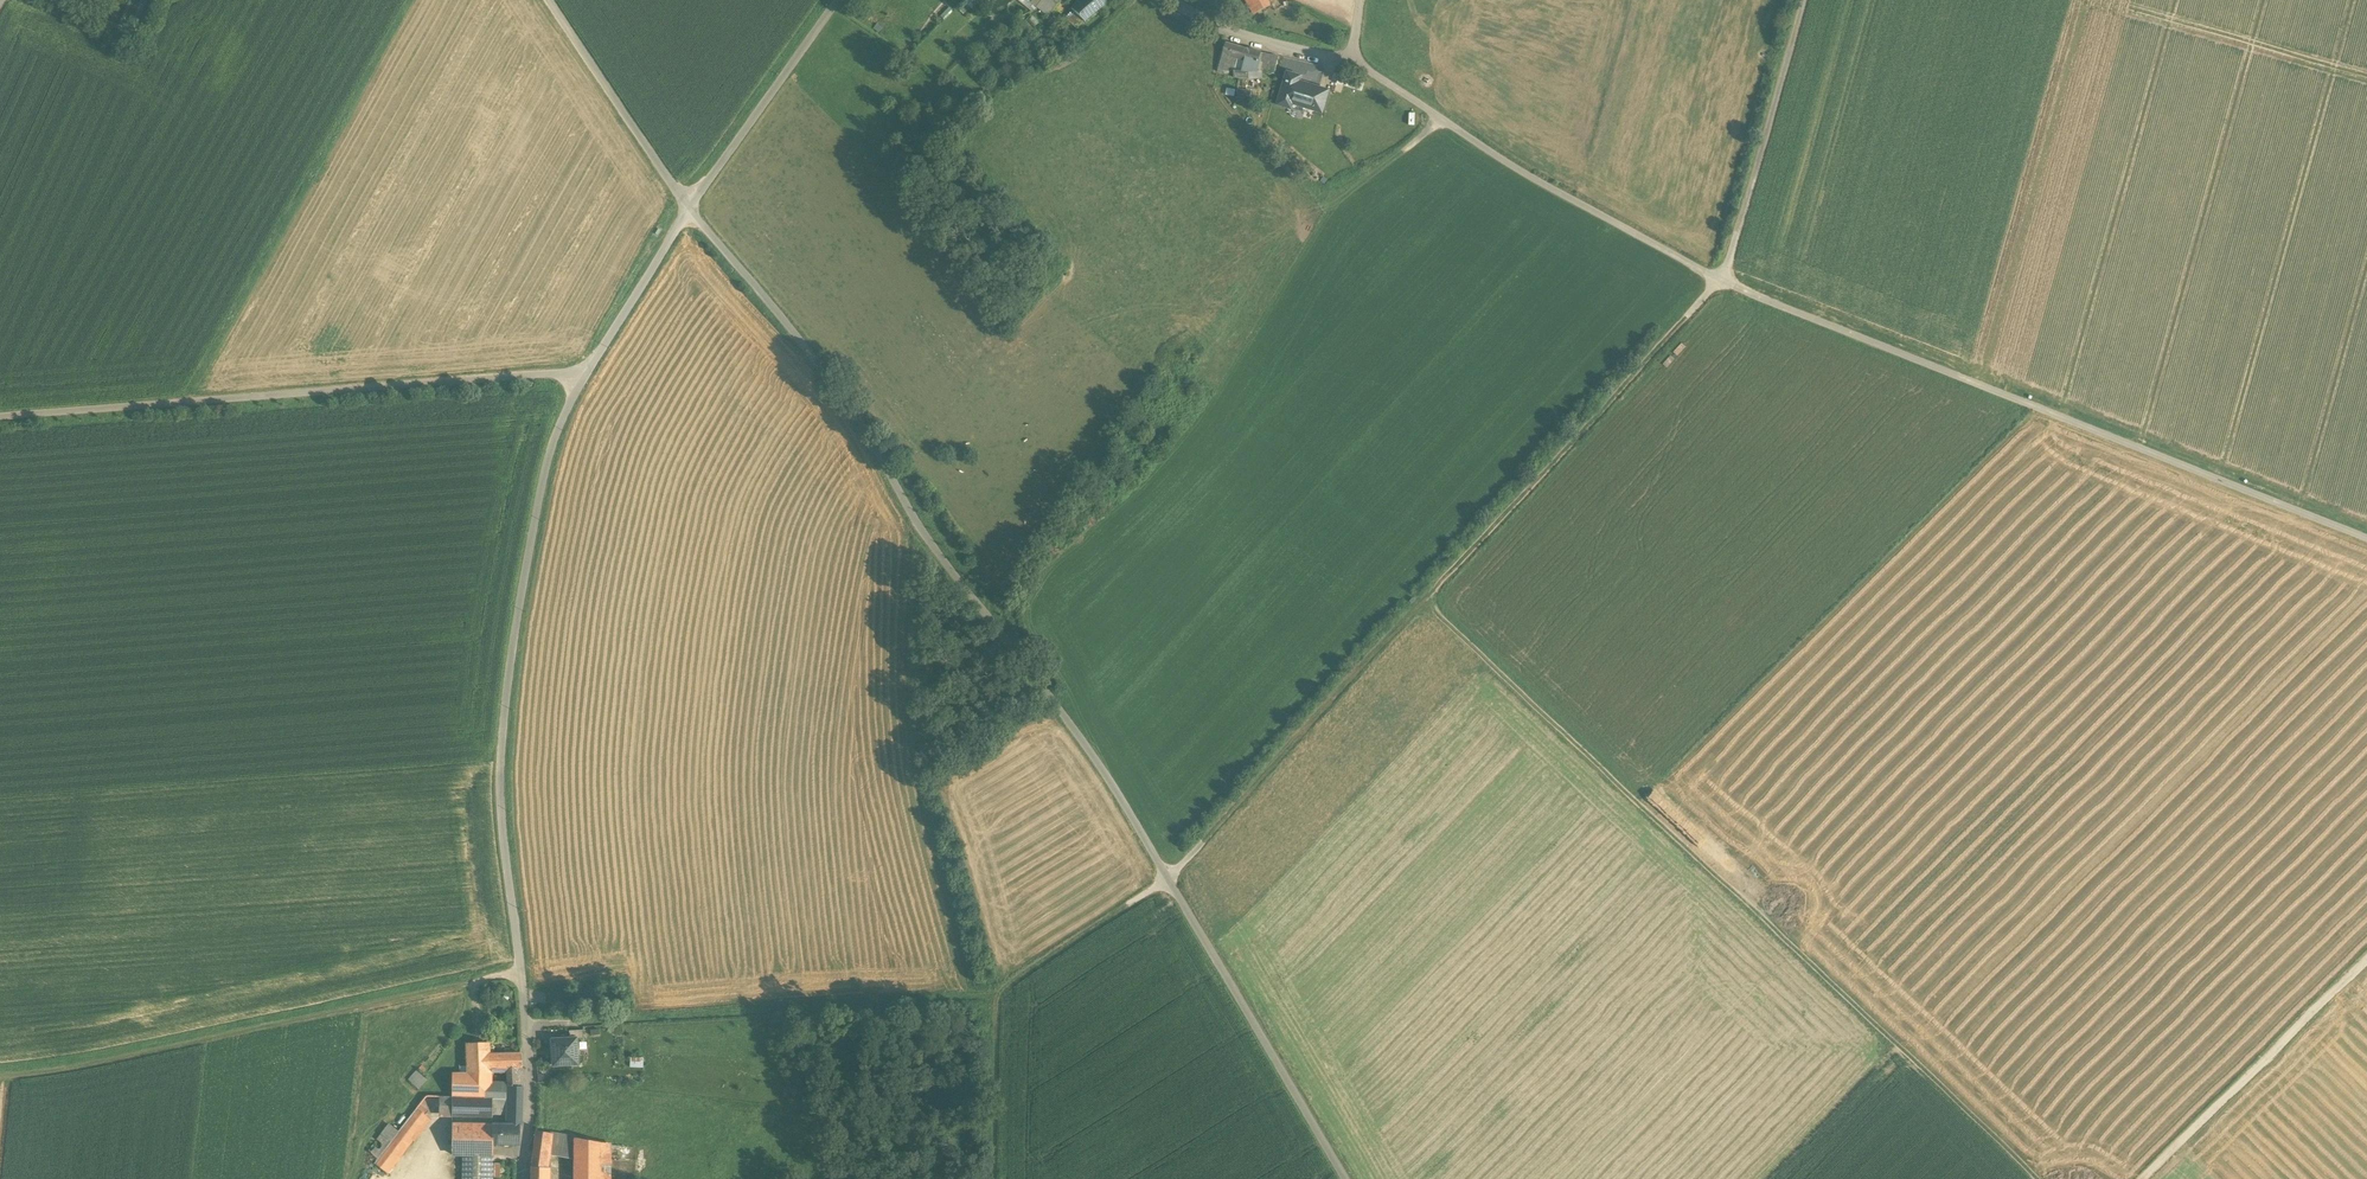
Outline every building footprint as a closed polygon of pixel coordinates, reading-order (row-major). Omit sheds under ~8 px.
[(1036,7),(1047,16),(1060,1),(1061,0),(1041,0),(1036,7)] [(1079,3),(1078,2),(1077,4),(1071,9),(1074,12),(1084,21),(1084,22),(1106,3),(1102,0),(1081,0),(1079,3)] [(1253,15),(1270,6),(1267,0),(1245,0),(1253,15)] [(1060,1),(1047,16),(1053,21),(1060,13),(1059,12),(1065,5),(1060,1)] [(1074,12),(1067,20),(1076,28),(1084,21),(1074,12)] [(1246,49),(1225,43),(1217,72),(1233,72),(1233,71),(1234,71),(1235,66),(1237,57),(1246,59),(1259,63),(1259,62),(1261,52),(1246,49)] [(1278,56),(1263,53),(1260,70),(1274,73),(1278,56)] [(1246,59),(1237,57),(1235,66),(1234,71),(1243,71),(1244,67),(1245,67),(1246,65),(1244,64),(1246,59)] [(1245,67),(1244,67),(1243,71),(1234,71),(1233,71),(1233,72),(1233,77),(1249,78),(1249,71),(1249,67),(1245,67)] [(1300,76),(1287,72),(1277,104),(1290,108),(1292,103),(1322,112),(1328,90),(1299,82),(1300,76)] [(1251,91),(1238,90),(1237,99),(1249,101),(1251,91)] [(569,1032),(570,1040),(584,1039),(584,1031),(569,1032)] [(570,1040),(552,1041),(553,1066),(577,1064),(576,1039),(570,1040)] [(467,1073),(452,1074),(452,1097),(469,1098),(492,1099),(505,1100),(506,1086),(489,1086),(489,1069),(489,1068),(489,1054),(488,1043),(467,1044),(467,1073)] [(419,1069),(424,1073),(445,1050),(441,1046),(440,1046),(440,1045),(419,1069)] [(521,1054),(489,1054),(489,1068),(489,1069),(507,1068),(509,1068),(522,1068),(521,1054)] [(630,1067),(643,1068),(644,1057),(631,1057),(630,1067)] [(522,1068),(509,1068),(509,1079),(511,1079),(511,1083),(511,1086),(523,1087),(522,1068)] [(424,1073),(419,1069),(408,1080),(418,1089),(429,1078),(424,1073)] [(508,1086),(506,1086),(505,1100),(509,1100),(509,1107),(522,1107),(523,1087),(508,1086)] [(452,1097),(439,1097),(438,1111),(452,1111),(452,1097)] [(469,1098),(452,1097),(452,1111),(452,1116),(492,1117),(492,1115),(492,1099),(469,1098)] [(505,1100),(492,1099),(492,1115),(508,1115),(509,1107),(509,1100),(505,1100)] [(522,1107),(509,1107),(508,1115),(508,1119),(522,1120),(522,1107)] [(417,1108),(399,1130),(411,1138),(427,1117),(417,1108)] [(522,1120),(508,1119),(508,1125),(492,1125),(492,1144),(519,1145),(519,1125),(521,1125),(522,1120)] [(398,1132),(388,1124),(381,1134),(390,1142),(398,1132)] [(487,1125),(452,1125),(451,1155),(463,1155),(492,1155),(492,1146),(492,1144),(492,1125),(488,1125),(487,1125)] [(378,1158),(374,1164),(386,1173),(412,1139),(411,1138),(399,1130),(398,1132),(390,1142),(378,1158)] [(576,1138),(536,1131),(531,1167),(544,1168),(545,1168),(547,1153),(575,1159),(576,1138)] [(576,1138),(575,1159),(576,1159),(575,1178),(600,1178),(600,1143),(576,1138)] [(463,1155),(463,1178),(491,1178),(492,1155),(463,1155)] [(544,1168),(531,1167),(531,1178),(549,1178),(546,1178),(546,1169),(545,1168),(544,1168)]
